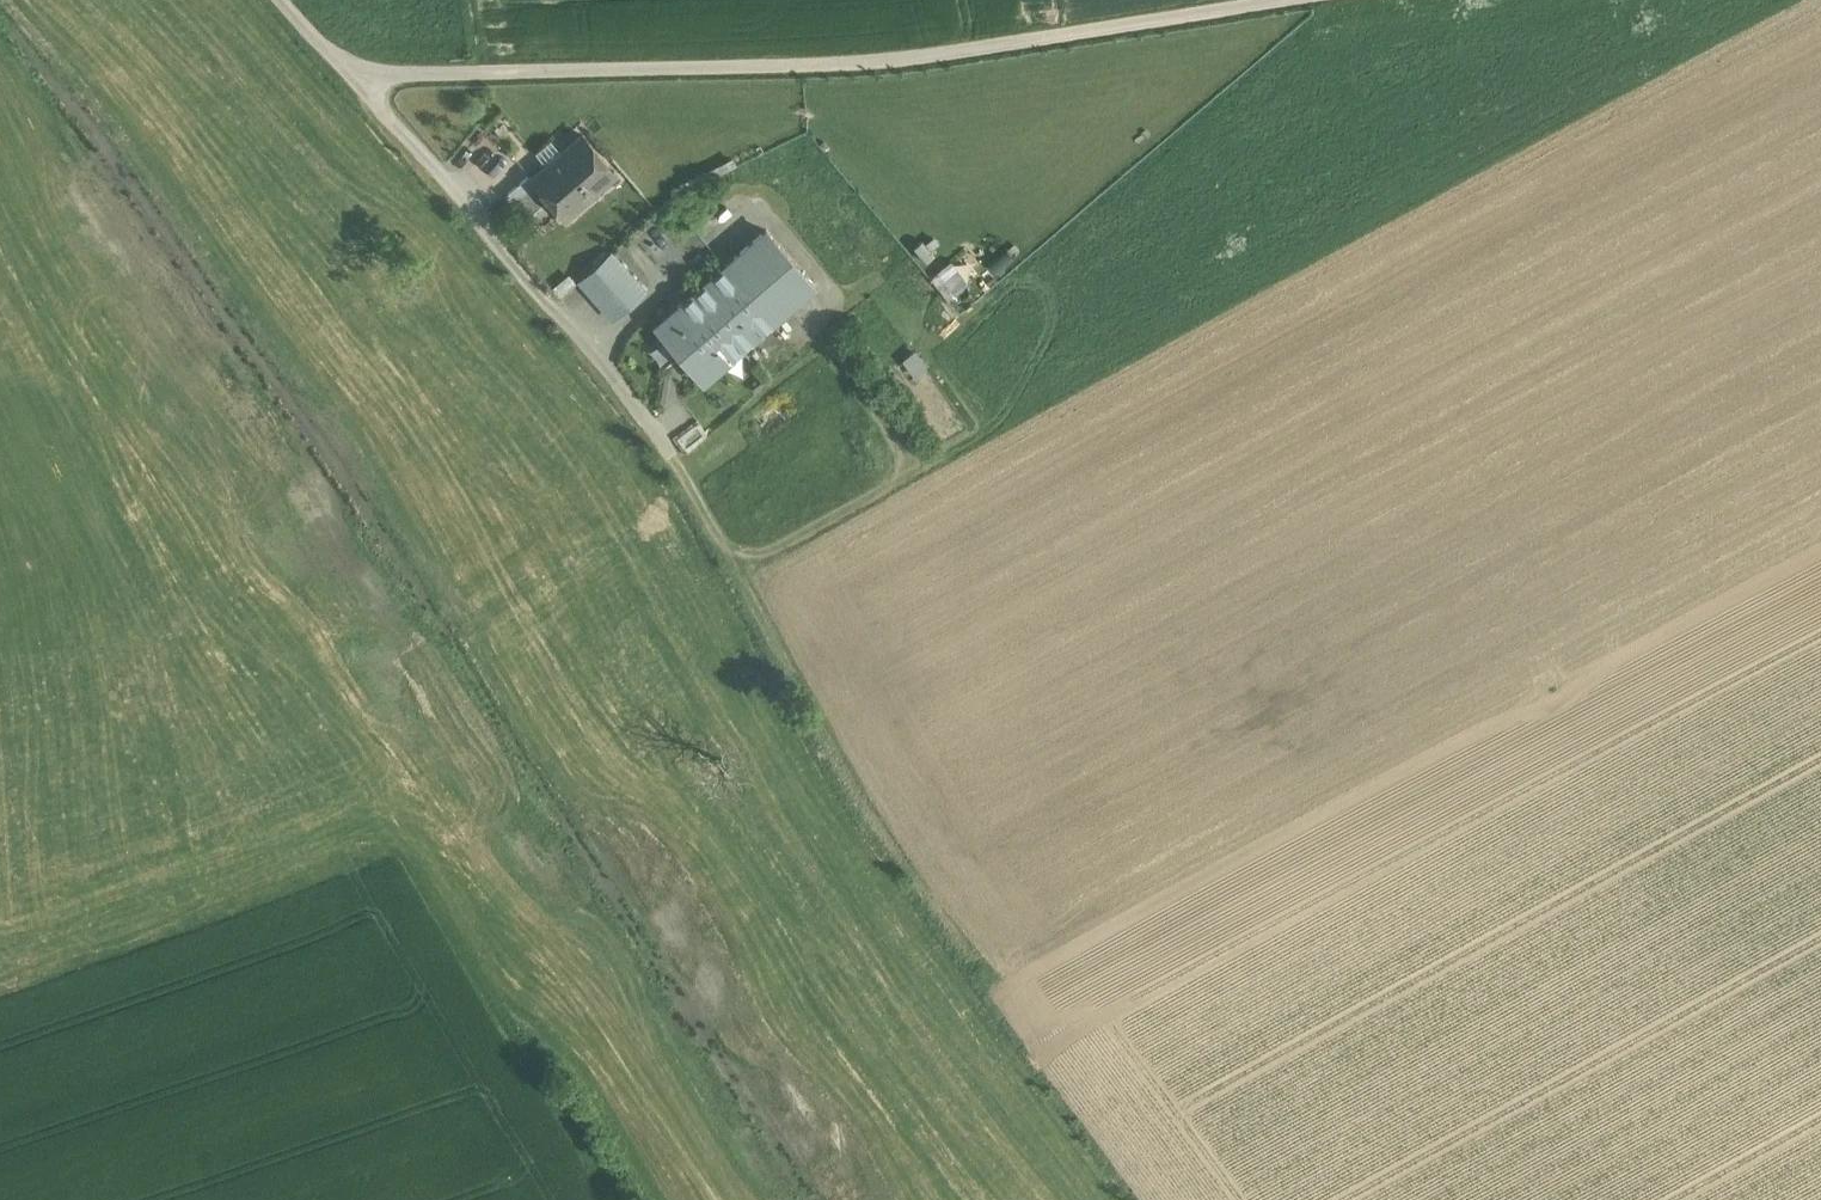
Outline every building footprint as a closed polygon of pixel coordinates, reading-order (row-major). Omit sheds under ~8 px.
[(533,175),(532,176),(549,196),(565,214),(595,188),(587,179),(603,166),(580,139),(585,134),(583,132),(533,175)] [(530,172),(506,193),(526,216),(549,196),(532,176),(533,175),(530,172)] [(766,231),(657,324),(704,378),(813,285),(766,231)] [(646,289),(614,252),(582,279),(613,317),(646,289)] [(953,259),(934,275),(952,296),(971,281),(953,259)] [(905,358),(919,374),(929,365),(916,349),(905,358)]
